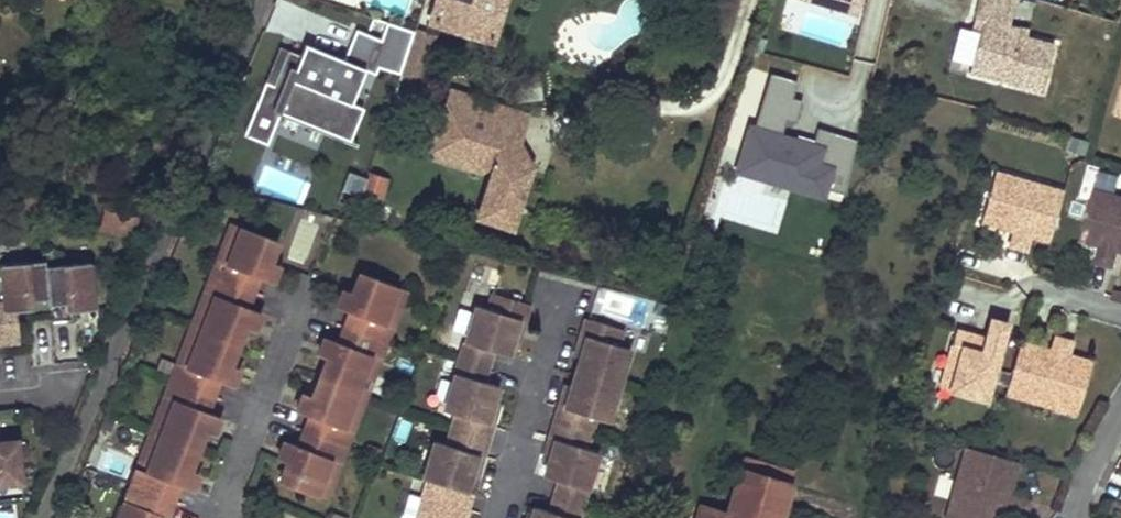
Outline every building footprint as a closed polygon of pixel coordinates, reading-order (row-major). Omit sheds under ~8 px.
[(269,16),(259,40),(272,45),(280,27),(289,0),(275,0),(269,16)] [(374,59),(401,69),(414,29),(424,0),(394,0),(374,59)] [(432,22),(492,41),(505,0),(439,0),(432,22)] [(859,19),(864,0),(795,0),(859,19)] [(972,19),(981,21),(977,35),(969,67),(1001,76),(999,83),(1040,94),(1052,47),(1024,39),(1014,37),(1016,31),(1006,28),(1014,0),(977,0),(972,19)] [(981,21),(972,19),(968,33),(977,35),(981,21)] [(401,69),(399,74),(416,81),(432,35),(414,29),(401,69)] [(1025,33),(1016,31),(1014,37),(1024,39),(1025,33)] [(759,56),(725,214),(778,226),(787,185),(843,197),(856,140),(828,134),(842,74),(759,56)] [(1001,76),(969,67),(967,75),(999,83),(1001,76)] [(259,83),(259,72),(245,74),(240,85),(259,83)] [(398,80),(387,117),(397,119),(403,99),(406,100),(411,84),(398,80)] [(564,120),(449,84),(425,158),(485,176),(471,227),(525,241),(564,120)] [(995,171),(992,181),(1015,188),(1018,178),(995,171)] [(369,173),(360,205),(376,210),(386,178),(369,173)] [(343,195),(360,198),(364,178),(347,175),(343,195)] [(1063,190),(1018,178),(1015,188),(992,181),(981,221),(1004,228),(1006,221),(1015,224),(1013,230),(1009,245),(1026,250),(1030,235),(1048,241),(1063,190)] [(1093,189),(1090,199),(1111,205),(1114,194),(1093,189)] [(1114,194),(1111,205),(1090,199),(1079,239),(1100,245),(1096,261),(1113,266),(1117,250),(1118,245),(1120,246),(1120,196),(1114,194)] [(57,205),(45,203),(42,218),(54,220),(57,205)] [(69,224),(73,209),(57,205),(54,220),(69,224)] [(105,212),(135,219),(136,214),(106,207),(105,212)] [(147,241),(155,224),(135,219),(105,212),(101,231),(147,241)] [(1006,221),(1004,228),(1013,230),(1015,224),(1006,221)] [(241,226),(232,223),(217,260),(226,263),(241,226)] [(217,260),(211,276),(251,291),(257,276),(262,278),(269,260),(277,240),(241,226),(226,263),(217,260)] [(44,260),(0,265),(0,275),(4,312),(29,309),(29,317),(49,314),(44,267),(44,260)] [(278,263),(269,260),(262,278),(271,281),(278,263)] [(94,309),(89,262),(44,267),(49,314),(50,320),(70,318),(69,312),(94,309)] [(397,286),(362,273),(354,293),(347,310),(352,313),(346,328),(385,343),(392,325),(383,321),(397,286)] [(211,276),(205,292),(214,296),(200,331),(236,345),(244,326),(251,308),(246,306),(251,291),(211,276)] [(397,286),(383,321),(392,325),(406,290),(397,286)] [(338,307),(347,310),(354,293),(346,289),(338,307)] [(214,296),(205,292),(191,327),(200,331),(214,296)] [(477,305),(460,358),(485,366),(490,350),(506,355),(511,339),(514,328),(520,329),(527,303),(494,293),(489,309),(477,305)] [(259,311),(251,308),(244,326),(252,330),(259,311)] [(620,328),(586,318),(578,344),(584,346),(580,357),(576,372),(617,385),(628,348),(615,345),(620,328)] [(1007,323),(990,318),(985,337),(983,344),(973,342),(975,334),(956,329),(943,372),(953,374),(948,390),(986,400),(1007,323)] [(200,331),(191,327),(177,364),(186,367),(200,331)] [(385,343),(346,328),(340,342),(335,340),(328,358),(320,378),(355,391),(370,354),(380,358),(385,343)] [(520,329),(514,328),(511,339),(516,341),(520,329)] [(186,367),(177,364),(171,380),(211,395),(217,380),(222,382),(229,364),(236,345),(200,331),(186,367)] [(985,337),(975,334),(973,342),(983,344),(985,337)] [(319,354),(328,358),(335,340),(326,336),(319,354)] [(1040,347),(1020,341),(1005,393),(1052,407),(1055,396),(1079,403),(1093,362),(1068,355),(1071,342),(1054,337),(1051,350),(1047,361),(1037,357),(1040,347)] [(578,344),(575,356),(580,357),(584,346),(578,344)] [(1051,350),(1040,347),(1037,357),(1047,361),(1051,350)] [(355,391),(365,395),(380,358),(370,354),(355,391)] [(456,414),(451,430),(485,440),(493,415),(488,413),(491,401),(496,386),(480,381),(485,366),(460,358),(444,410),(456,414)] [(238,367),(229,364),(222,382),(231,385),(238,367)] [(617,385),(576,372),(571,386),(568,398),(562,396),(555,422),(588,432),(593,417),(605,421),(617,385)] [(953,374),(943,372),(939,387),(948,390),(953,374)] [(355,391),(320,378),(313,395),(306,413),(311,415),(304,431),(345,447),(351,429),(342,426),(355,391)] [(171,380),(164,396),(174,400),(160,436),(196,450),(203,431),(210,413),(205,411),(211,395),(171,380)] [(562,396),(568,398),(571,386),(566,385),(562,396)] [(355,391),(342,426),(351,429),(365,395),(355,391)] [(297,409),(306,413),(313,395),(304,392),(297,409)] [(174,400),(164,396),(151,433),(160,436),(174,400)] [(1055,396),(1052,407),(1076,414),(1079,403),(1055,396)] [(497,403),(491,401),(488,413),(493,415),(497,403)] [(219,416),(210,413),(203,431),(212,434),(219,416)] [(588,432),(555,422),(547,447),(552,449),(549,460),(544,476),(560,481),(555,496),(580,504),(596,451),(584,448),(588,432)] [(434,441),(422,479),(435,482),(463,491),(468,475),(472,464),(477,465),(485,440),(451,430),(446,445),(434,441)] [(345,447),(304,431),(299,444),(294,443),(286,461),(278,480),(314,494),(329,457),(339,461),(345,447)] [(151,433),(137,469),(146,472),(160,436),(151,433)] [(137,469),(131,484),(171,500),(177,485),(182,487),(189,468),(196,450),(160,436),(146,472),(137,469)] [(278,457),(286,461),(294,443),(285,439),(278,457)] [(21,482),(17,440),(0,442),(0,485),(21,482)] [(965,446),(948,503),(959,506),(956,517),(1001,517),(1003,512),(1023,517),(1028,501),(1008,495),(1017,461),(965,446)] [(552,449),(547,447),(543,459),(549,460),(552,449)] [(314,494),(324,498),(339,461),(329,457),(314,494)] [(744,458),(741,469),(791,484),(794,473),(744,458)] [(472,464),(468,475),(473,477),(477,465),(472,464)] [(197,472),(189,468),(182,487),(190,490),(197,472)] [(699,517),(781,517),(791,484),(741,469),(728,514),(702,506),(699,517)] [(415,517),(453,517),(456,507),(463,509),(468,492),(463,491),(435,482),(430,498),(422,496),(415,517)] [(131,484),(124,500),(131,503),(125,517),(147,517),(150,510),(158,513),(165,515),(171,500),(131,484)] [(555,496),(550,512),(534,507),(531,517),(575,517),(580,504),(555,496)] [(124,500),(118,517),(125,517),(131,503),(124,500)] [(948,503),(944,517),(956,517),(959,506),(948,503)] [(456,507),(453,517),(460,517),(463,509),(456,507)] [(147,517),(156,517),(158,513),(150,510),(147,517)]
